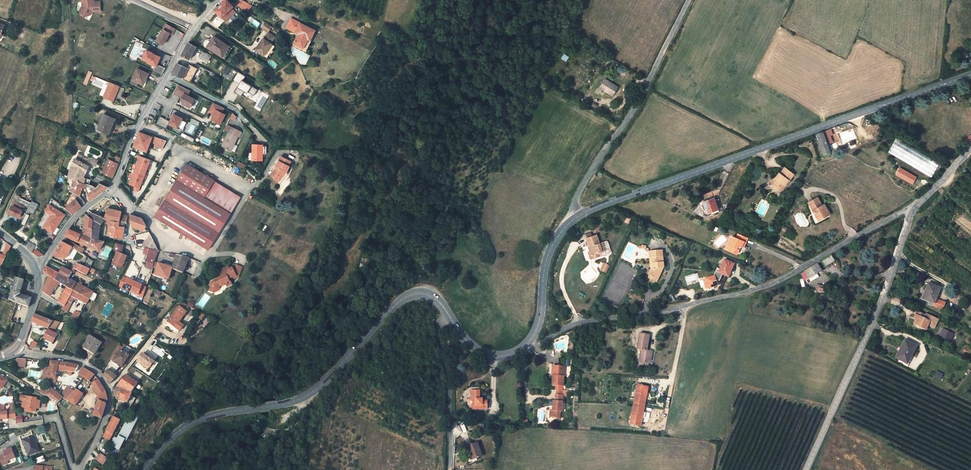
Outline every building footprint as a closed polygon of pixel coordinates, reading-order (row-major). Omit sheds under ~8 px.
[(82,1),(83,6),(80,12),(81,15),(85,17),(87,13),(91,15),(93,10),(94,11),(100,11),(100,2),(94,2),(91,2),(91,0),(82,0),(82,1)] [(214,10),(225,19),(226,20),(235,12),(232,8),(235,4),(229,0),(224,0),(214,10)] [(248,12),(251,6),(241,0),(238,0),(235,4),(248,12)] [(304,48),(307,40),(310,41),(315,32),(292,21),(287,30),(297,35),(293,44),(295,44),(304,48)] [(272,27),(265,23),(261,29),(268,33),(272,27)] [(157,41),(163,45),(168,35),(173,28),(166,24),(157,41)] [(266,41),(264,40),(257,52),(265,57),(272,46),(272,44),(276,39),(269,35),(266,41)] [(205,45),(206,47),(222,57),(228,47),(213,36),(210,42),(208,42),(206,42),(205,43),(205,45)] [(182,54),(190,59),(197,47),(188,43),(182,54)] [(146,51),(142,60),(147,63),(154,67),(155,65),(157,65),(160,58),(152,54),(146,51)] [(200,60),(207,64),(212,57),(204,52),(200,60)] [(177,63),(172,72),(190,81),(197,68),(189,64),(187,68),(177,63)] [(154,67),(152,71),(161,76),(165,69),(157,65),(155,65),(154,67)] [(142,85),(147,74),(137,70),(131,81),(142,85)] [(244,76),(237,71),(232,80),(238,83),(233,92),(240,96),(243,90),(253,95),(256,89),(241,80),(244,76)] [(603,79),(599,88),(613,96),(618,87),(603,79)] [(111,83),(104,97),(113,102),(120,87),(111,83)] [(190,90),(178,85),(174,92),(183,96),(180,100),(183,102),(181,104),(189,108),(194,99),(187,96),(190,90)] [(262,109),(268,95),(262,92),(255,106),(262,109)] [(224,107),(213,102),(209,110),(214,113),(210,122),(216,125),(217,121),(221,123),(226,113),(222,111),(224,107)] [(160,116),(156,124),(166,129),(168,124),(178,128),(184,116),(178,113),(177,115),(173,113),(170,121),(160,116)] [(104,115),(98,130),(109,135),(115,119),(104,115)] [(241,130),(231,126),(222,144),(232,149),(241,130)] [(150,142),(152,136),(139,132),(138,133),(133,146),(146,151),(150,142)] [(815,135),(823,154),(829,151),(822,132),(815,135)] [(153,135),(152,136),(150,142),(155,144),(154,146),(162,149),(166,141),(153,135)] [(970,140),(970,137),(969,135),(962,143),(966,146),(970,140)] [(888,153),(930,178),(940,162),(897,137),(888,153)] [(262,145),(252,144),(252,151),(251,160),(261,160),(262,145)] [(91,161),(88,160),(88,159),(79,155),(76,159),(89,166),(91,161)] [(149,160),(136,155),(135,159),(136,162),(135,165),(145,169),(148,170),(150,166),(145,165),(146,163),(148,163),(149,160)] [(269,175),(274,179),(277,176),(279,178),(284,172),(285,173),(289,166),(288,166),(290,161),(280,157),(275,167),(276,168),(269,175)] [(91,180),(84,178),(89,166),(76,159),(75,159),(73,164),(69,177),(74,180),(84,183),(89,185),(91,180)] [(118,164),(108,159),(102,173),(112,178),(118,164)] [(144,172),(145,169),(135,165),(133,164),(131,168),(132,171),(131,174),(142,178),(145,180),(146,176),(142,174),(142,173),(144,172)] [(231,213),(205,197),(215,181),(187,165),(175,184),(228,217),(231,213)] [(785,165),(776,177),(778,178),(774,183),(778,186),(780,184),(784,187),(788,182),(787,181),(790,177),(792,178),(795,173),(785,165)] [(914,183),(917,175),(898,168),(895,177),(914,183)] [(140,181),(142,178),(131,174),(129,173),(127,177),(128,180),(127,183),(133,186),(132,189),(137,191),(140,184),(138,183),(139,182),(140,181)] [(73,192),(72,194),(75,199),(81,207),(85,203),(79,194),(81,187),(84,188),(84,183),(74,180),(71,191),(73,192)] [(231,213),(240,196),(215,181),(205,197),(231,213)] [(84,188),(86,189),(87,193),(92,189),(94,187),(89,185),(84,183),(84,188)] [(87,193),(86,194),(89,200),(108,187),(99,183),(94,187),(92,189),(87,193)] [(209,250),(229,217),(228,217),(175,184),(155,217),(209,250)] [(703,208),(714,204),(710,192),(698,197),(703,208)] [(231,213),(241,197),(240,196),(231,213)] [(825,215),(830,212),(825,205),(824,206),(817,196),(809,201),(812,207),(813,206),(819,215),(823,212),(825,215)] [(75,199),(64,208),(72,215),(81,207),(75,199)] [(19,203),(15,201),(9,213),(19,218),(22,210),(19,209),(20,206),(18,205),(19,203)] [(31,203),(27,211),(33,214),(37,206),(31,203)] [(45,211),(51,215),(45,225),(54,231),(64,215),(49,205),(45,211)] [(104,220),(106,220),(119,222),(121,214),(122,211),(107,208),(105,218),(104,220)] [(91,237),(98,239),(98,236),(99,226),(104,220),(105,218),(90,212),(88,216),(93,220),(91,237)] [(125,222),(127,216),(121,214),(119,222),(106,220),(106,223),(109,223),(108,225),(109,225),(108,236),(122,239),(124,227),(125,222)] [(139,229),(141,219),(130,214),(132,224),(132,227),(139,229)] [(86,215),(82,234),(91,237),(93,220),(88,216),(86,215)] [(52,233),(54,231),(45,225),(43,227),(52,233)] [(78,241),(80,234),(68,229),(66,233),(64,236),(66,236),(78,241)] [(590,254),(592,253),(594,257),(601,255),(599,251),(607,248),(604,240),(600,242),(597,233),(587,236),(590,245),(588,246),(589,250),(590,254)] [(731,246),(728,251),(737,255),(740,249),(736,247),(738,244),(744,246),(748,237),(738,233),(736,238),(732,236),(730,240),(728,244),(731,246)] [(80,234),(78,241),(99,251),(104,241),(98,239),(91,237),(82,234),(80,234)] [(157,252),(149,235),(146,241),(145,241),(142,246),(143,246),(142,248),(144,249),(157,252)] [(62,257),(65,259),(72,245),(64,241),(62,240),(54,254),(62,258),(62,257)] [(116,243),(112,251),(117,253),(122,255),(124,244),(116,243)] [(2,256),(6,258),(10,247),(6,244),(2,256)] [(73,246),(81,253),(84,248),(75,244),(73,246)] [(157,252),(144,249),(143,254),(147,255),(146,262),(145,267),(152,270),(153,268),(154,263),(157,252)] [(594,257),(592,253),(590,254),(589,250),(586,251),(588,259),(594,257)] [(123,263),(126,257),(122,255),(117,253),(113,262),(118,264),(120,261),(123,263)] [(172,269),(181,273),(182,273),(188,258),(185,257),(168,254),(168,257),(175,259),(172,265),(173,266),(172,269)] [(831,256),(821,261),(824,268),(834,262),(831,256)] [(649,271),(645,278),(653,282),(657,275),(657,270),(659,270),(659,259),(647,258),(646,264),(649,265),(649,271)] [(721,274),(726,277),(733,265),(724,260),(717,272),(721,274)] [(603,262),(600,270),(606,273),(610,265),(603,262)] [(89,271),(90,269),(77,263),(73,269),(81,273),(86,276),(89,271)] [(155,275),(168,279),(172,269),(173,266),(172,265),(165,263),(164,266),(154,263),(153,268),(157,269),(155,275)] [(816,273),(820,271),(817,264),(816,265),(804,272),(810,281),(818,277),(816,273)] [(229,267),(220,270),(222,274),(223,278),(220,279),(220,278),(215,280),(213,282),(211,282),(210,284),(210,287),(208,290),(213,292),(215,289),(217,290),(219,286),(222,285),(222,287),(226,285),(227,283),(229,282),(229,280),(233,278),(235,279),(239,276),(242,268),(234,265),(233,268),(230,269),(229,267)] [(44,273),(48,276),(58,281),(65,285),(69,278),(72,273),(62,267),(59,273),(46,266),(44,270),(44,273)] [(72,273),(69,278),(76,282),(81,273),(73,269),(72,273)] [(718,280),(721,274),(717,272),(715,271),(710,279),(709,278),(705,279),(706,280),(704,281),(702,284),(703,287),(707,286),(708,288),(712,286),(712,288),(717,286),(716,282),(717,280),(718,280)] [(48,276),(42,292),(49,296),(58,281),(48,276)] [(129,278),(123,276),(119,286),(125,288),(129,278)] [(31,299),(20,294),(24,280),(15,278),(9,301),(16,304),(28,308),(31,299)] [(79,284),(76,282),(69,278),(65,285),(66,286),(72,290),(89,299),(91,294),(94,290),(92,289),(91,291),(81,285),(84,281),(81,279),(79,284)] [(135,281),(129,278),(125,288),(131,291),(135,281)] [(147,286),(135,281),(131,291),(143,296),(147,286)] [(927,302),(926,304),(931,307),(939,290),(928,285),(921,299),(927,302)] [(66,286),(57,302),(63,306),(67,300),(72,290),(66,286)] [(72,290),(67,300),(71,303),(73,299),(75,300),(76,299),(78,301),(77,302),(82,304),(82,303),(85,305),(89,299),(72,290)] [(66,312),(71,303),(67,300),(63,306),(61,309),(66,312)] [(168,322),(170,323),(177,329),(181,324),(179,322),(187,312),(181,306),(168,322)] [(912,318),(913,319),(915,320),(913,325),(923,329),(927,321),(923,319),(924,316),(915,311),(912,318)] [(34,313),(32,322),(48,329),(53,322),(34,313)] [(73,313),(72,317),(70,322),(76,324),(78,319),(80,315),(73,313)] [(49,329),(48,330),(53,332),(59,322),(53,321),(53,322),(48,329),(49,329)] [(53,343),(58,335),(53,332),(48,330),(43,338),(53,343)] [(953,334),(943,330),(940,337),(949,341),(953,334)] [(89,353),(90,352),(94,354),(101,342),(91,336),(84,347),(87,348),(85,350),(89,353)] [(637,353),(636,365),(648,367),(649,354),(644,354),(645,338),(635,338),(634,352),(637,353)] [(29,348),(34,350),(37,346),(38,343),(34,341),(29,348)] [(914,347),(903,341),(895,358),(904,363),(908,356),(909,357),(914,347)] [(119,345),(118,347),(122,349),(125,351),(126,350),(132,354),(131,355),(132,356),(133,356),(135,354),(133,353),(134,351),(125,345),(123,347),(119,345)] [(114,362),(124,368),(126,366),(125,365),(129,360),(132,356),(131,355),(132,354),(126,350),(125,351),(122,349),(114,362)] [(142,353),(138,360),(149,367),(154,361),(142,353)] [(22,358),(17,359),(17,366),(25,367),(26,358),(22,358)] [(138,360),(137,361),(148,369),(149,367),(138,360)] [(57,369),(58,362),(51,361),(51,365),(50,369),(47,369),(44,369),(43,377),(46,382),(53,383),(55,377),(56,377),(57,369)] [(58,362),(57,369),(61,369),(61,368),(66,370),(74,371),(77,366),(78,365),(72,363),(58,362)] [(562,367),(553,366),(553,372),(552,384),(555,384),(557,385),(561,385),(562,367)] [(83,367),(82,368),(79,374),(83,376),(91,382),(97,378),(96,376),(94,374),(92,373),(91,372),(87,369),(83,367)] [(117,376),(108,370),(104,375),(111,383),(117,376)] [(936,371),(934,378),(941,380),(943,373),(936,371)] [(72,392),(83,376),(79,374),(68,388),(72,392)] [(138,388),(136,387),(138,383),(125,375),(117,387),(116,387),(132,392),(133,391),(134,389),(137,391),(138,388)] [(72,392),(67,400),(76,406),(91,382),(83,376),(72,392)] [(94,388),(93,389),(95,393),(103,388),(98,380),(92,383),(94,388)] [(47,395),(52,400),(58,393),(51,387),(49,391),(47,395)] [(67,400),(72,392),(68,388),(67,387),(60,395),(58,393),(52,400),(56,404),(62,398),(66,400),(67,400)] [(115,387),(114,396),(119,398),(118,399),(127,403),(126,404),(131,406),(134,400),(130,397),(132,392),(116,387),(117,387),(115,387)] [(636,388),(632,405),(642,407),(647,390),(636,388)] [(556,390),(556,395),(555,394),(555,401),(552,400),(552,410),(550,410),(550,418),(559,418),(559,411),(561,411),(562,396),(568,397),(569,391),(562,390),(557,390),(556,390)] [(99,400),(94,415),(102,418),(106,403),(108,398),(105,391),(98,395),(95,399),(99,400)] [(473,393),(465,393),(465,401),(465,407),(464,411),(479,412),(479,404),(476,404),(473,404),(473,401),(473,393)] [(36,398),(27,397),(26,402),(23,402),(22,408),(25,409),(24,413),(28,413),(29,412),(30,410),(32,411),(32,413),(35,413),(36,409),(38,410),(39,401),(36,400),(36,398)] [(637,428),(641,411),(631,408),(627,426),(637,428)] [(7,420),(7,414),(15,412),(14,410),(10,410),(8,410),(0,411),(0,409),(0,421),(7,420)] [(15,412),(7,414),(7,420),(16,418),(15,412)] [(113,413),(107,425),(114,428),(120,417),(113,413)] [(126,416),(119,431),(126,434),(128,435),(130,436),(140,416),(134,413),(131,419),(126,416)] [(114,428),(107,425),(101,436),(108,439),(114,428)] [(126,434),(119,431),(116,438),(113,437),(110,443),(114,445),(113,447),(122,451),(127,441),(126,440),(128,435),(126,434)] [(20,437),(21,441),(23,440),(27,456),(38,452),(31,433),(20,437)] [(474,446),(464,449),(468,462),(478,459),(474,446)] [(4,454),(0,455),(0,458),(3,465),(8,463),(7,460),(14,457),(11,448),(3,450),(4,454)] [(96,458),(103,464),(107,458),(100,453),(96,458)]
